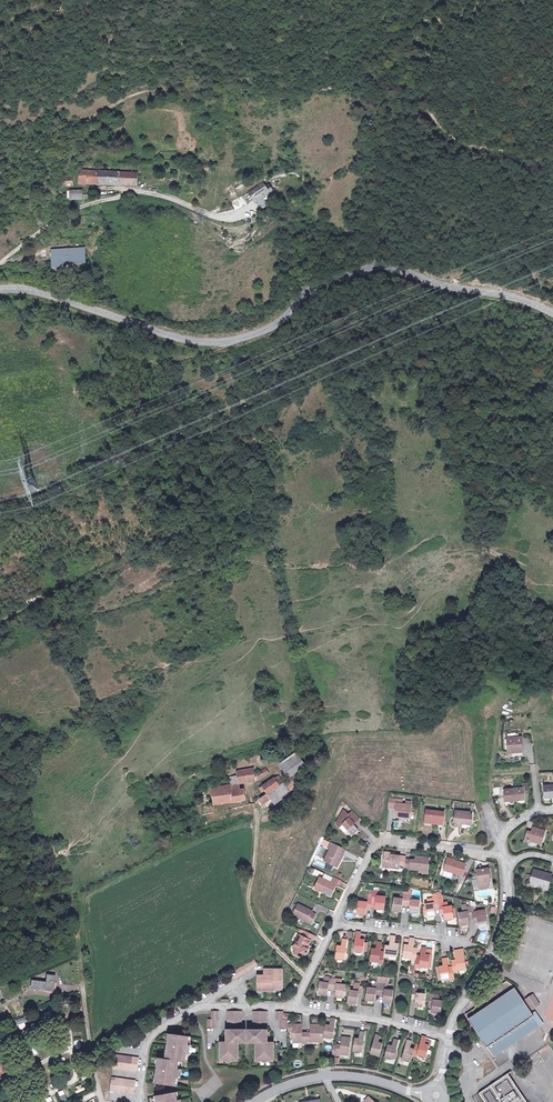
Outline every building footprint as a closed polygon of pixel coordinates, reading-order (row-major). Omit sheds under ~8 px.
[(80,182),(99,183),(99,171),(81,171),(80,182)] [(120,172),(99,171),(99,183),(120,183),(120,172)] [(138,173),(120,172),(120,183),(138,184),(138,173)] [(267,187),(265,184),(250,193),(255,201),(256,200),(257,202),(271,193),(270,192),(267,187)] [(83,190),(71,190),(72,200),(83,199),(83,190)] [(85,261),(86,247),(53,248),(52,265),(62,265),(62,262),(85,261)] [(522,738),(508,739),(510,754),(523,753),(522,738)] [(301,757),(284,769),(290,778),(307,766),(301,757)] [(265,769),(255,776),(259,781),(269,774),(265,769)] [(253,770),(237,773),(238,777),(240,785),(255,782),(253,770)] [(302,779),(298,774),(291,779),(295,784),(302,779)] [(278,788),(268,795),(270,798),(272,800),(274,803),(292,791),(286,782),(280,775),(273,780),(278,788)] [(230,787),(223,788),(225,795),(241,792),(240,785),(238,777),(229,779),(230,787)] [(286,782),(292,791),(297,787),(295,784),(291,779),(286,782)] [(520,791),(513,792),(514,804),(525,803),(524,798),(529,797),(527,779),(522,780),(523,786),(524,791),(520,791)] [(278,788),(273,780),(259,790),(261,793),(265,791),(268,795),(278,788)] [(552,799),(552,787),(549,787),(545,787),(545,800),(552,799)] [(223,788),(213,791),(216,806),(247,800),(245,791),(241,792),(225,795),(223,788)] [(514,804),(513,792),(504,793),(504,790),(493,791),(494,799),(500,799),(500,800),(505,800),(506,805),(514,804)] [(272,800),(270,798),(268,795),(262,798),(260,800),(263,805),(272,800)] [(404,804),(392,802),(391,810),(398,811),(398,812),(397,816),(400,820),(411,821),(413,809),(408,808),(403,808),(404,804)] [(355,828),(362,822),(355,814),(350,818),(346,813),(345,814),(338,827),(342,831),(345,828),(350,833),(354,838),(359,833),(355,828)] [(444,828),(446,817),(429,814),(427,824),(434,825),(434,827),(444,828)] [(471,817),(457,816),(457,820),(459,820),(457,830),(463,831),(463,828),(468,829),(468,827),(473,827),(474,820),(471,820),(471,817)] [(534,832),(530,831),(526,842),(530,844),(531,841),(543,845),(548,833),(536,829),(534,832)] [(344,857),(347,852),(331,845),(330,848),(328,850),(332,851),(326,863),(339,870),(341,865),(340,864),(342,862),(342,863),(345,858),(344,857)] [(400,871),(405,871),(406,863),(407,861),(397,859),(394,859),(394,857),(386,856),(385,868),(385,869),(392,869),(391,871),(400,872),(400,871)] [(416,864),(406,863),(405,871),(428,874),(430,862),(417,860),(416,864)] [(466,868),(449,863),(445,874),(463,879),(466,868)] [(545,891),(548,879),(544,878),(545,874),(533,871),(531,877),(530,882),(529,884),(541,887),(540,890),(545,891)] [(489,873),(477,875),(480,893),(489,892),(489,886),(488,881),(490,881),(489,874),(489,873)] [(340,890),(342,884),(335,880),(332,885),(321,880),(317,889),(324,893),(323,894),(332,899),(337,888),(340,890)] [(413,893),(409,892),(408,898),(407,906),(411,907),(411,909),(410,915),(419,916),(421,904),(414,903),(414,901),(412,901),(413,893)] [(378,894),(374,894),(373,901),(373,902),(377,902),(377,904),(377,909),(376,911),(385,912),(387,900),(378,899),(378,894)] [(403,906),(407,906),(408,898),(404,898),(403,902),(401,902),(395,901),(393,913),(402,914),(403,908),(403,906)] [(368,908),(372,909),(372,908),(373,904),(373,902),(373,901),(369,900),(368,905),(360,904),(358,916),(367,917),(368,910),(368,908)] [(435,910),(439,910),(439,907),(438,902),(434,902),(428,903),(429,907),(426,908),(427,920),(436,919),(436,913),(435,910)] [(490,912),(497,914),(498,907),(491,906),(490,912)] [(314,914),(300,907),(299,908),(295,915),(295,917),(313,926),(317,917),(313,915),(314,914)] [(443,907),(439,907),(439,910),(440,912),(440,916),(444,915),(444,917),(445,923),(454,922),(452,910),(448,911),(443,911),(443,907)] [(468,919),(473,919),(472,917),(472,915),(472,912),(471,911),(469,911),(467,911),(467,909),(462,910),(463,917),(459,917),(461,929),(470,928),(469,922),(468,919)] [(477,916),(472,917),(473,919),(473,921),(474,925),(478,924),(478,926),(479,932),(487,931),(486,919),(477,921),(477,916)] [(313,944),(315,938),(306,933),(303,939),(301,938),(298,945),(297,944),(294,950),(297,951),(295,955),(302,959),(304,955),(306,956),(308,953),(307,952),(311,943),(313,944)] [(361,942),(361,935),(357,935),(354,954),(363,955),(363,954),(367,955),(368,945),(365,945),(365,943),(361,942)] [(395,947),(396,940),(392,939),(390,947),(390,949),(386,949),(385,955),(385,957),(385,959),(389,960),(389,958),(398,959),(399,947),(395,947)] [(412,963),(416,963),(417,958),(418,953),(413,953),(413,951),(415,942),(410,941),(409,948),(405,948),(403,960),(412,961),(412,963)] [(345,961),(348,943),(343,942),(342,949),(338,949),(336,960),(345,961)] [(379,967),(383,967),(385,959),(385,957),(381,956),(381,955),(382,946),(377,945),(376,952),(372,952),(371,964),(379,965),(379,967)] [(421,959),(417,958),(416,963),(415,971),(420,971),(420,969),(428,970),(430,960),(430,958),(426,958),(427,951),(422,950),(421,959)] [(465,966),(463,953),(454,954),(455,963),(455,965),(452,965),(452,970),(453,972),(453,975),(457,975),(457,973),(466,972),(466,971),(465,966)] [(239,968),(234,971),(237,976),(238,978),(239,978),(259,966),(255,959),(239,968)] [(449,981),(450,982),(454,982),(453,975),(453,972),(448,972),(448,970),(447,962),(442,963),(443,969),(439,970),(441,982),(449,981)] [(283,989),(283,971),(265,971),(265,977),(258,977),(258,991),(266,991),(275,991),(275,989),(283,989)] [(470,1013),(466,1016),(494,1058),(510,1048),(508,1045),(530,1030),(532,1033),(546,1024),(538,1011),(534,1014),(515,987),(499,974),(479,1002),(480,1002),(473,1013),(471,1015),(470,1013)] [(47,984),(32,982),(31,990),(47,991),(46,994),(54,995),(56,986),(54,986),(55,977),(48,977),(47,984)] [(329,988),(333,988),(334,981),(329,980),(329,979),(324,978),(324,984),(320,983),(319,995),(328,996),(328,990),(329,988)] [(376,994),(380,995),(382,980),(378,979),(376,991),(368,989),(366,1002),(375,1003),(376,996),(376,994)] [(386,980),(382,980),(380,995),(384,995),(384,998),(383,1004),(392,1005),(394,993),(386,992),(384,992),(385,987),(386,980)] [(336,998),(345,999),(346,987),(341,986),(337,986),(338,981),(334,981),(333,988),(337,989),(336,991),(336,996),(336,998)] [(358,997),(362,997),(363,989),(359,989),(359,985),(354,985),(353,993),(350,992),(348,1004),(357,1005),(358,999),(358,997)] [(417,991),(413,991),(412,999),(415,1000),(415,1002),(414,1008),(423,1009),(425,997),(416,996),(417,991)] [(536,995),(528,1000),(535,1009),(542,1004),(536,995)] [(433,998),(429,998),(428,1006),(432,1007),(432,1009),(431,1015),(439,1016),(441,1004),(433,1003),(433,998)] [(45,1019),(52,1016),(50,1011),(52,1010),(50,1005),(41,1009),(45,1019)] [(243,1024),(243,1012),(228,1012),(228,1024),(243,1024)] [(268,1024),(268,1012),(254,1012),(253,1024),(268,1024)] [(16,1020),(19,1030),(28,1027),(24,1017),(16,1020)] [(330,1027),(325,1026),(325,1028),(324,1035),(324,1038),(333,1039),(335,1022),(335,1021),(331,1020),(330,1027)] [(302,1045),(306,1045),(306,1036),(302,1036),(302,1034),(302,1026),(289,1026),(288,1026),(288,1031),(289,1031),(293,1031),(293,1033),(293,1043),(302,1043),(302,1045)] [(311,1043),(323,1043),(324,1038),(324,1035),(319,1035),(319,1028),(319,1026),(310,1026),(310,1034),(310,1036),(306,1036),(306,1045),(310,1045),(311,1043)] [(246,1043),(246,1032),(244,1032),(242,1031),(228,1030),(228,1039),(226,1039),(226,1042),(224,1042),(221,1042),(221,1060),(226,1060),(226,1058),(230,1058),(233,1058),(233,1061),(238,1061),(238,1043),(246,1043)] [(508,1045),(510,1048),(532,1033),(530,1030),(508,1045)] [(249,1033),(249,1043),(257,1044),(257,1061),(262,1061),(262,1059),(265,1059),(268,1059),(268,1061),(274,1061),(274,1043),(271,1043),(270,1043),(270,1040),(267,1040),(268,1031),(254,1031),(252,1033),(249,1033)] [(188,1036),(170,1033),(166,1059),(164,1058),(157,1057),(154,1082),(175,1085),(176,1077),(178,1078),(180,1069),(177,1069),(179,1061),(184,1062),(186,1054),(188,1054),(189,1045),(187,1045),(188,1036)] [(359,1041),(354,1040),(353,1052),(362,1053),(364,1034),(359,1033),(359,1041)] [(380,1038),(375,1036),(370,1055),(379,1057),(382,1045),(378,1045),(380,1038)] [(340,1049),(336,1049),(335,1057),(339,1057),(340,1056),(349,1057),(351,1039),(341,1038),(340,1047),(340,1049)] [(425,1043),(426,1040),(421,1039),(419,1047),(418,1049),(414,1048),(413,1052),(412,1058),(416,1059),(416,1057),(425,1060),(428,1048),(424,1047),(425,1043)] [(391,1048),(387,1047),(384,1059),(393,1061),(398,1043),(393,1041),(391,1048)] [(401,1061),(410,1063),(412,1058),(413,1052),(409,1050),(411,1044),(406,1042),(403,1054),(401,1060),(401,1061)] [(116,1054),(114,1068),(137,1072),(140,1057),(116,1054)] [(509,1073),(481,1092),(488,1101),(529,1101),(509,1073)] [(136,1079),(112,1076),(110,1090),(134,1094),(136,1079)] [(58,1092),(62,1101),(67,1100),(63,1090),(58,1092)] [(175,1092),(157,1095),(158,1101),(179,1101),(179,1100),(176,1100),(175,1092)]
